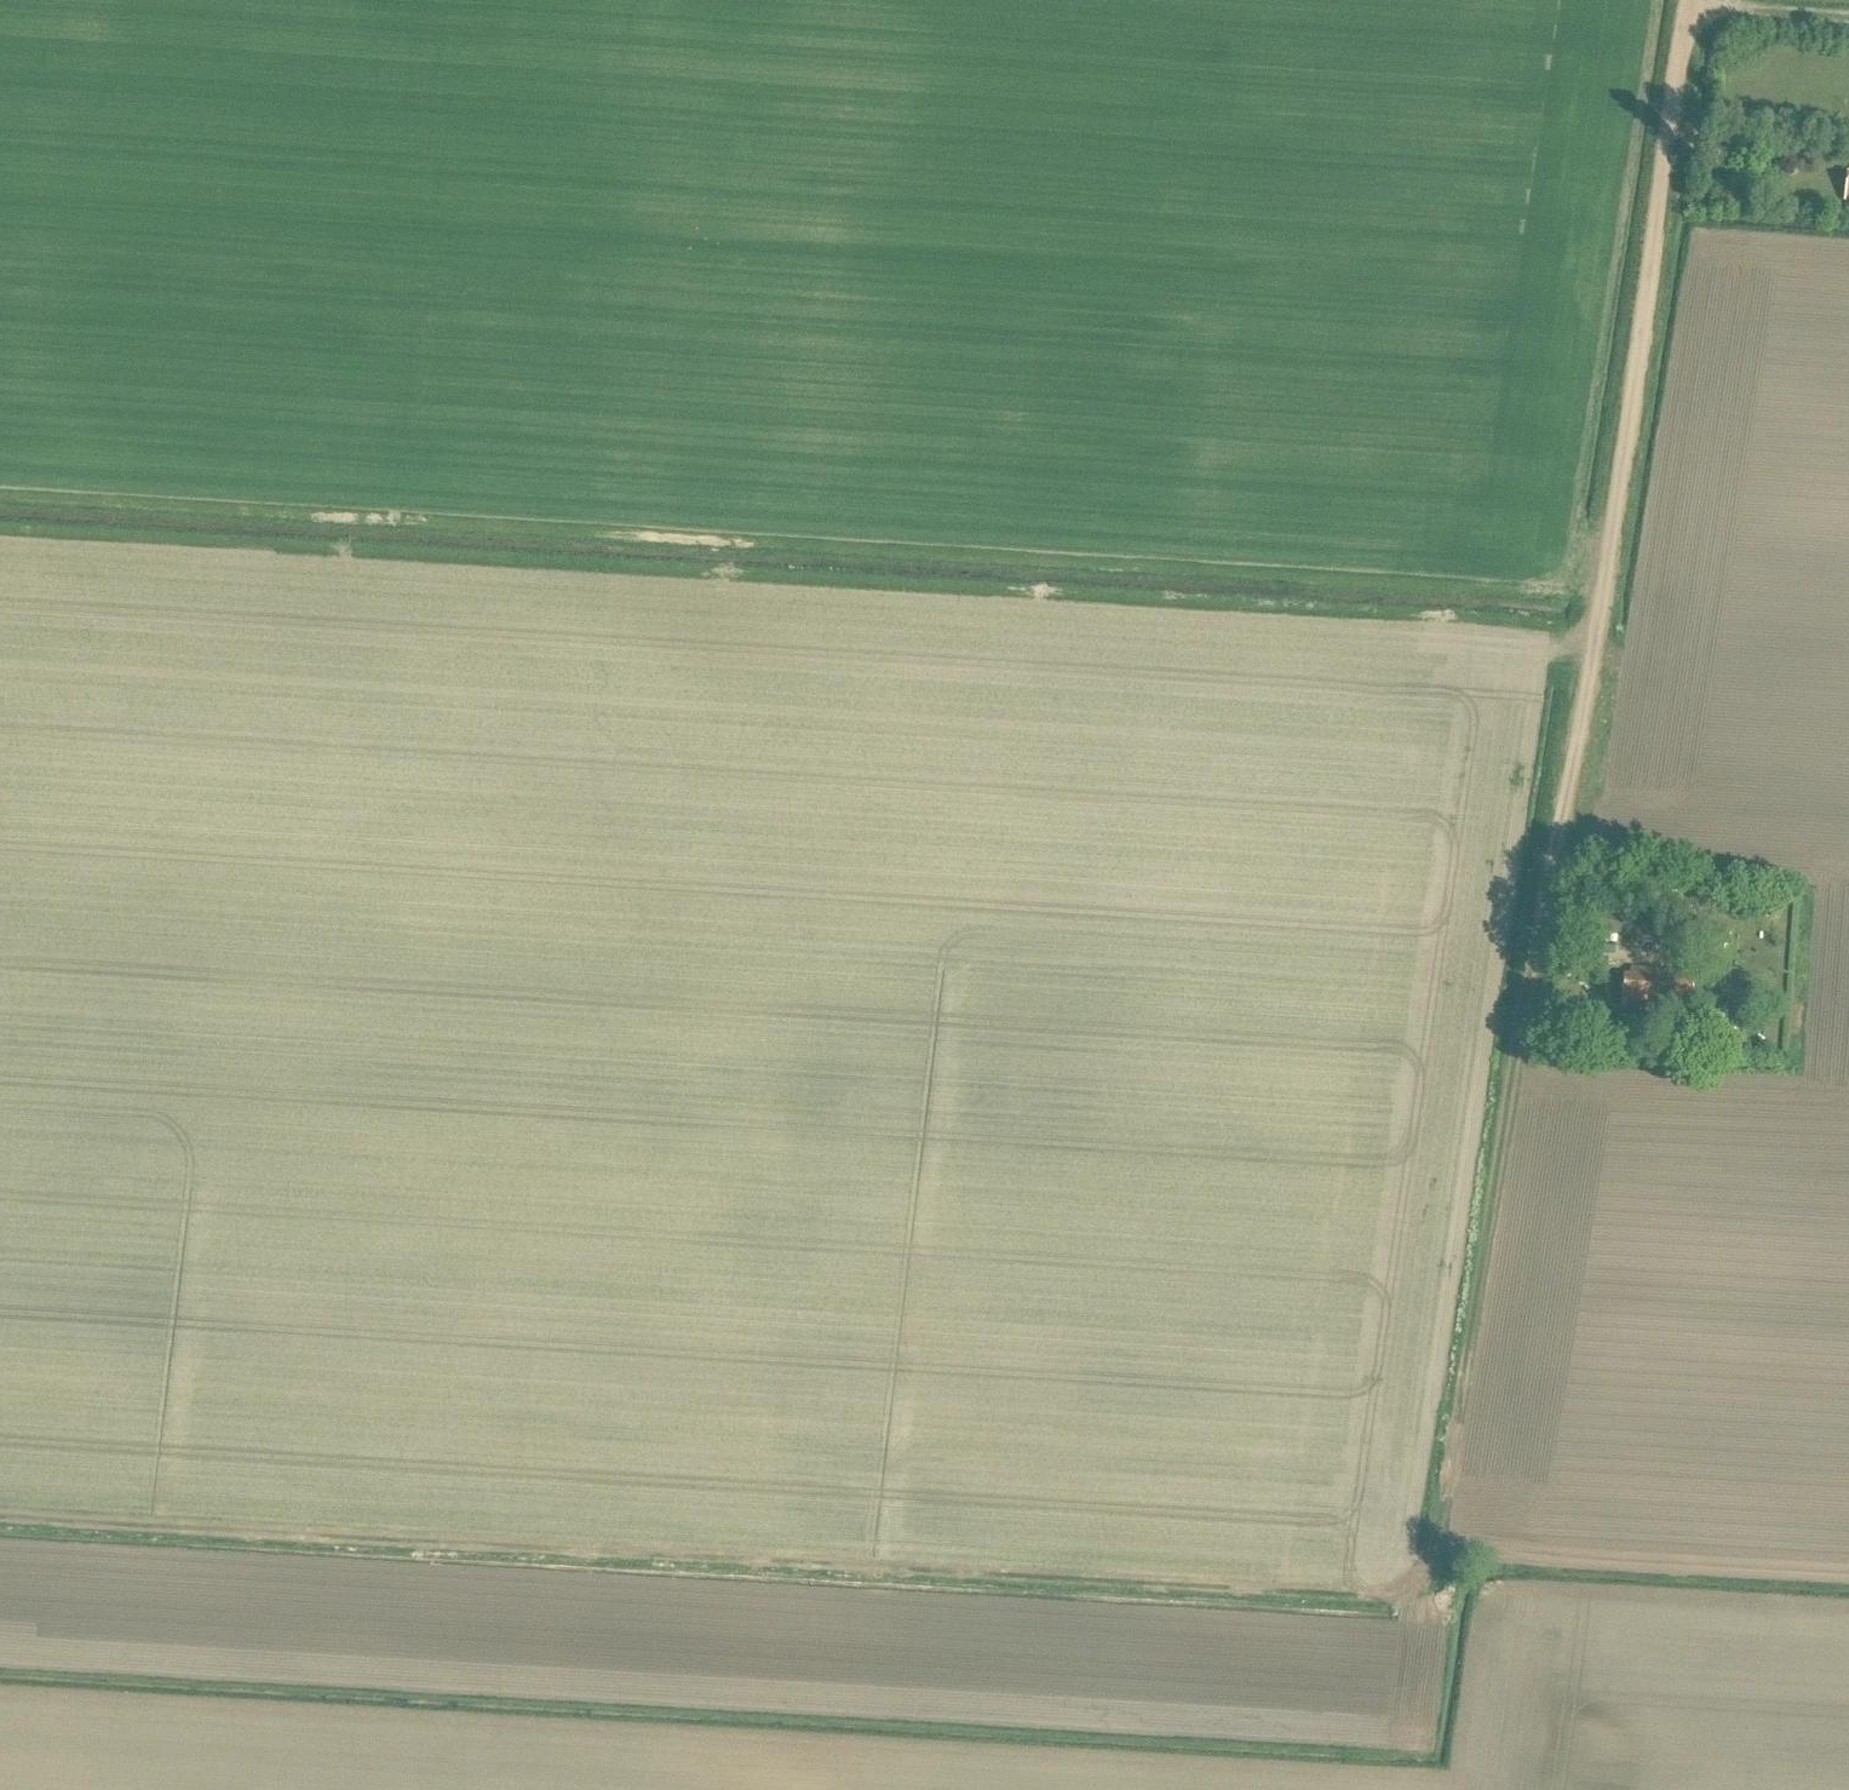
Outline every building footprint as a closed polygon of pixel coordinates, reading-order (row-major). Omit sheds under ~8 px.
[(1588,935),(1625,939),(1628,915),(1591,911),(1588,935)] [(1675,965),(1674,974),(1631,971),(1630,980),(1623,979),(1621,1011),(1673,1015),(1673,1014),(1692,1016),(1695,966),(1675,965)]
